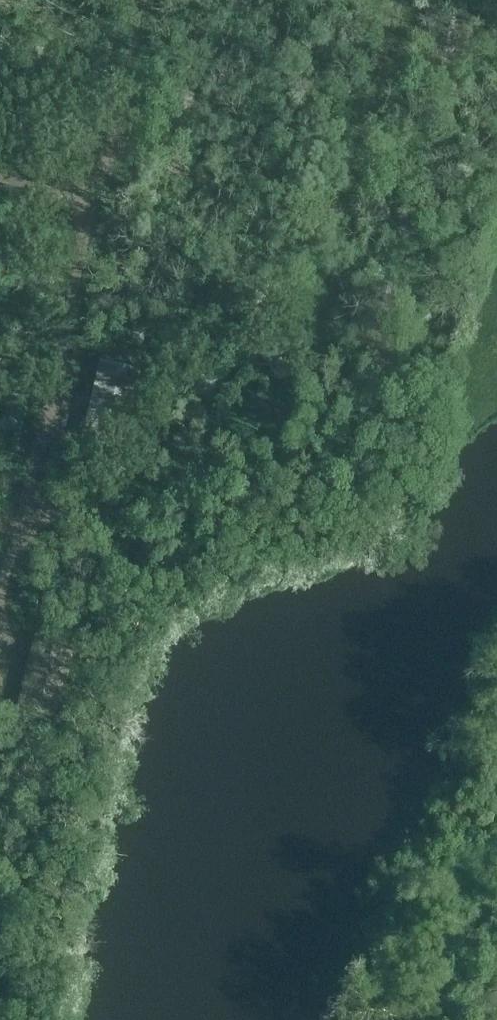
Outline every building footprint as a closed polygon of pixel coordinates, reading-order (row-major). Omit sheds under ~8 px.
[(82,443),(121,453),(140,373),(101,364),(99,375),(94,395),(91,405),(89,415),(84,434),(82,443)] [(9,918),(0,916),(0,955),(9,918)]
